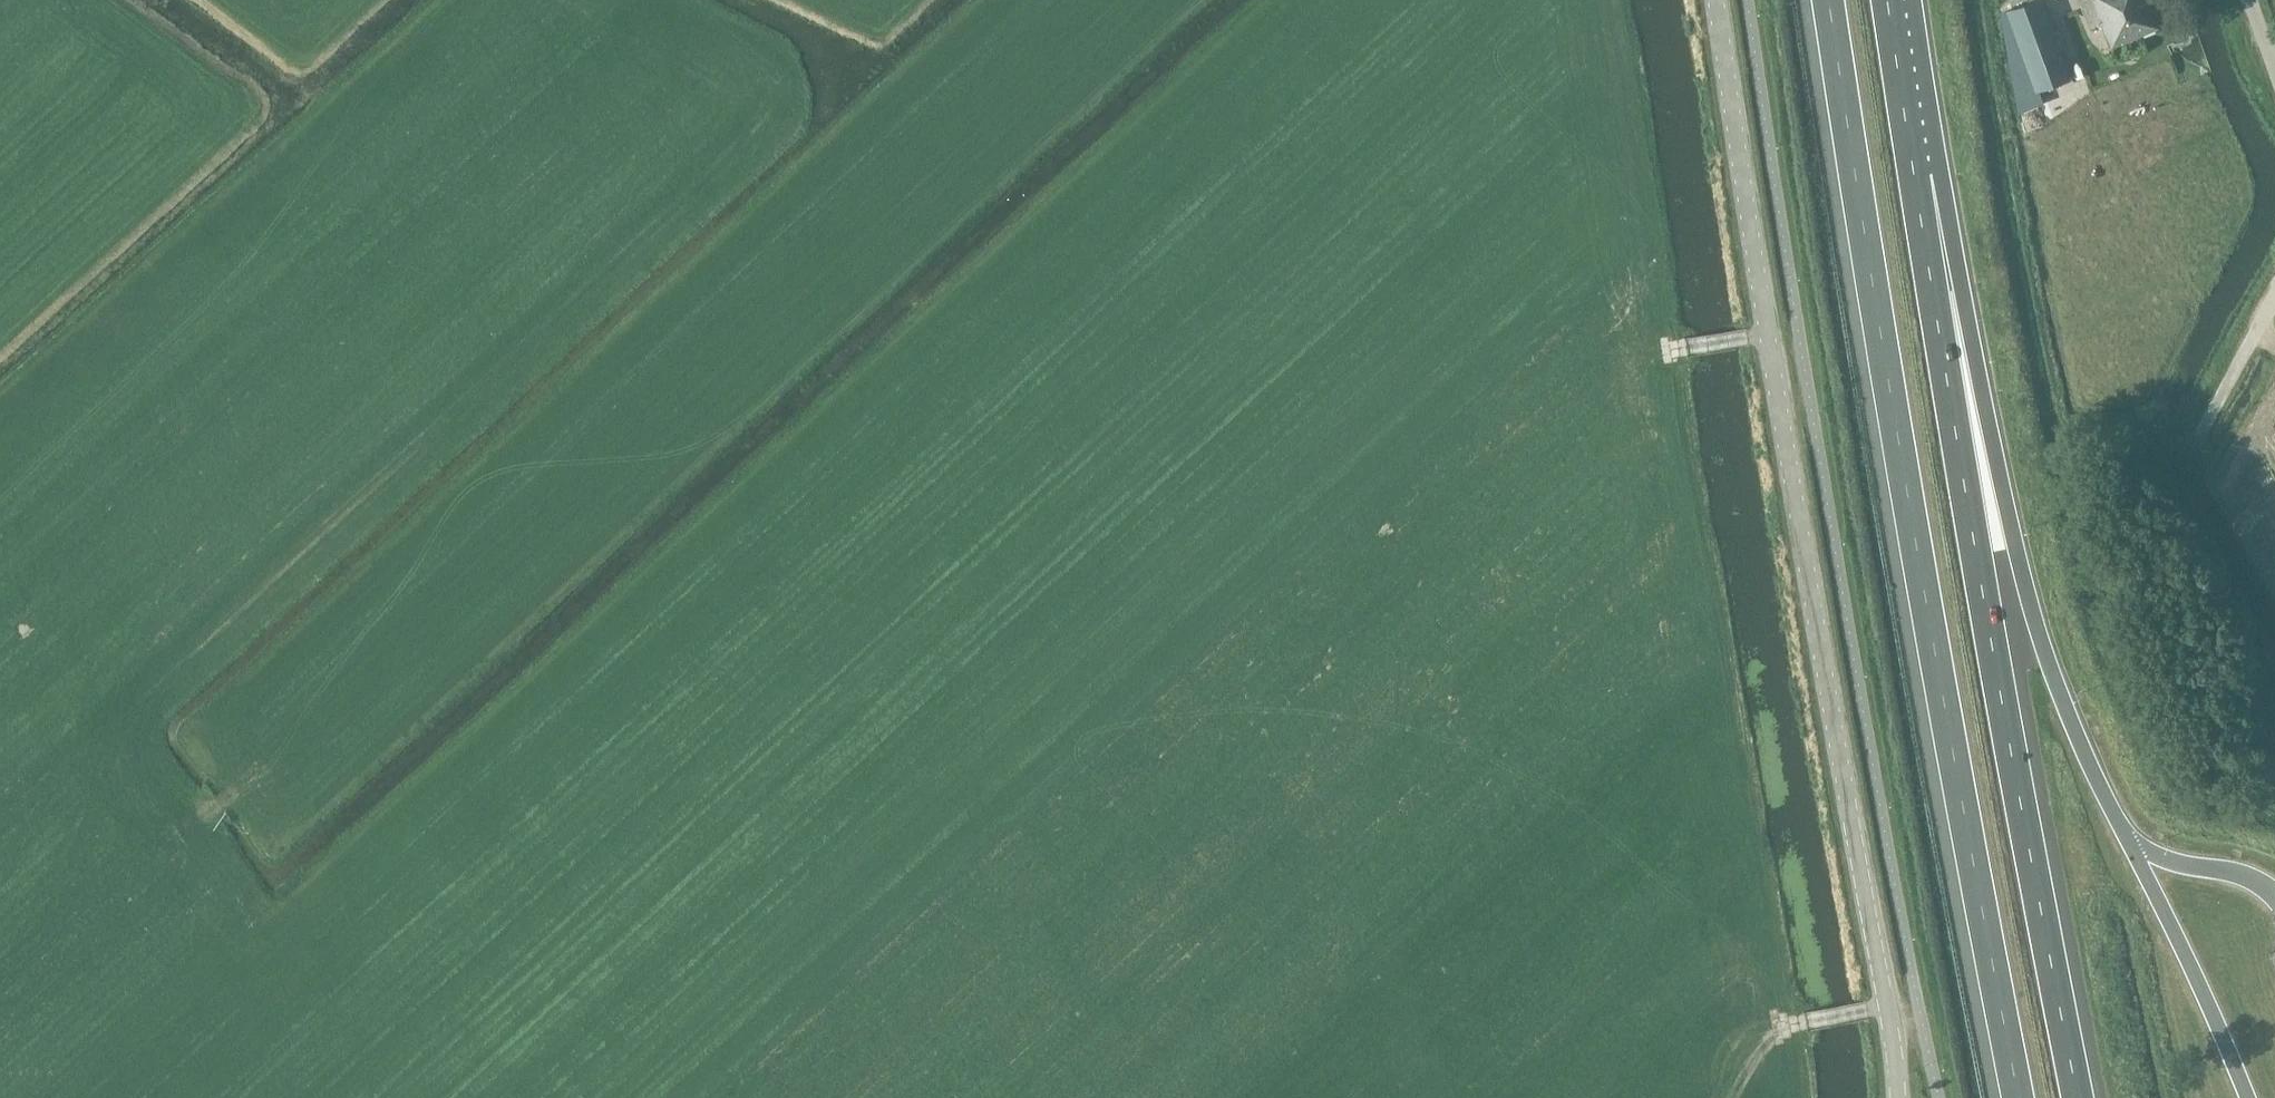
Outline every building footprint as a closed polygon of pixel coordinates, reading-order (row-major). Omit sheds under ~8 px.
[(1999,16),(2020,113),(2042,104),(2037,92),(2072,80),(2043,0),(2035,0),(2006,11),(2007,13),(1999,16)] [(2077,0),(2089,26),(2101,22),(2112,47),(2158,28),(2147,0),(2078,0),(2077,0)]
